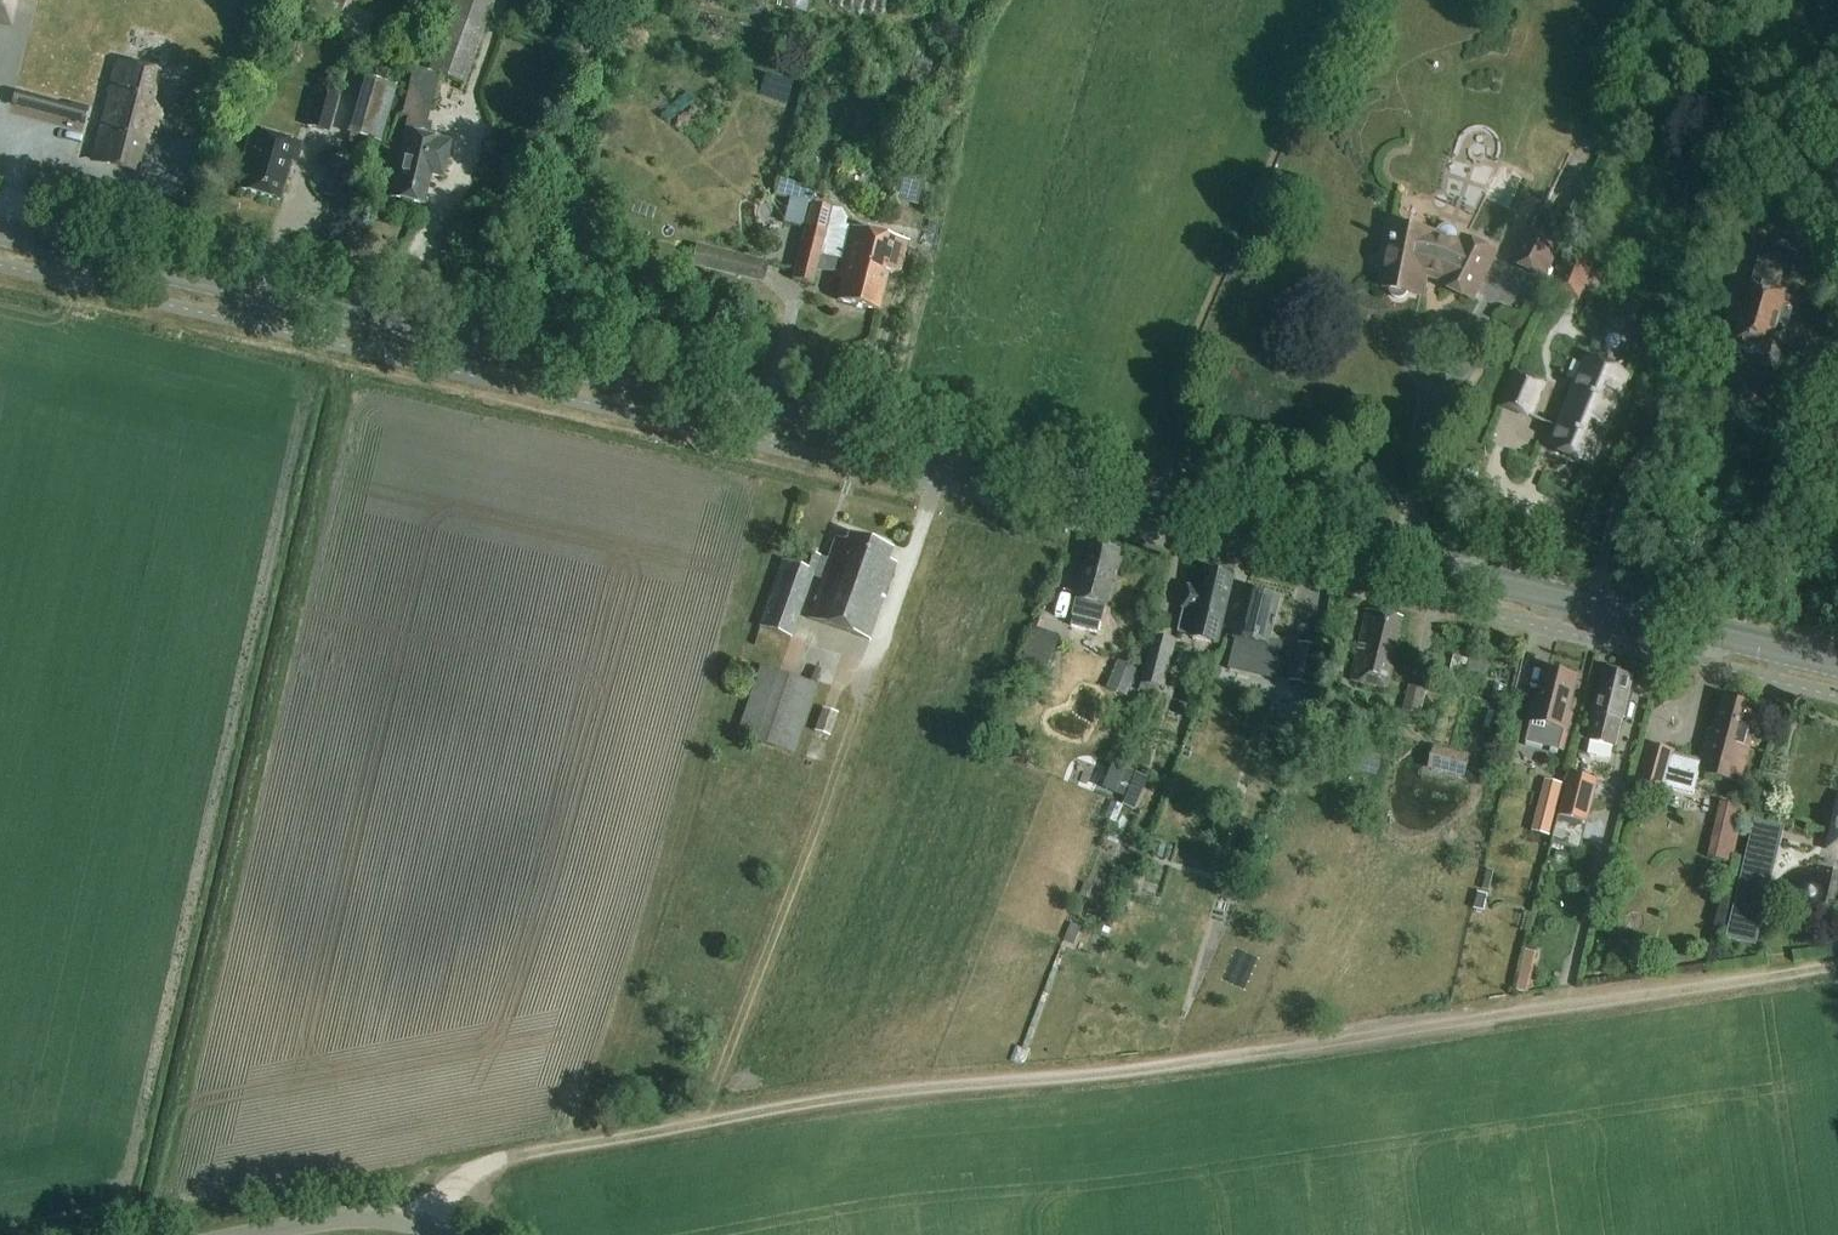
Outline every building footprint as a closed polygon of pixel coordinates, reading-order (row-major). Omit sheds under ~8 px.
[(12,30),(19,0),(0,0),(0,27),(12,30)] [(290,2),(337,23),(346,0),(291,0),(290,2)] [(402,116),(428,122),(440,76),(465,85),(496,0),(455,0),(445,28),(429,72),(415,67),(413,73),(402,116)] [(110,94),(100,133),(110,136),(104,159),(103,162),(134,171),(141,144),(152,147),(171,76),(117,62),(109,94),(110,94)] [(306,128),(329,134),(339,101),(316,94),(306,128)] [(87,114),(16,95),(13,106),(84,125),(87,114)] [(408,131),(391,198),(424,206),(432,176),(442,178),(451,142),(430,137),(408,131)] [(262,136),(252,133),(244,163),(249,164),(242,190),(281,200),(291,162),(297,164),(302,146),(291,143),(291,141),(263,133),(262,136)] [(326,185),(323,196),(338,200),(345,172),(334,169),(330,186),(326,185)] [(784,224),(806,229),(812,204),(790,199),(784,224)] [(812,204),(806,229),(825,234),(819,259),(825,260),(825,258),(890,274),(900,273),(907,243),(846,227),(847,221),(843,212),(812,204)] [(1409,297),(1409,295),(1424,298),(1428,276),(1445,279),(1441,286),(1472,302),(1496,255),(1465,238),(1462,242),(1459,241),(1460,238),(1460,235),(1459,233),(1458,232),(1457,229),(1454,227),(1451,226),(1449,226),(1445,226),(1442,227),(1440,228),(1438,230),(1437,232),(1437,234),(1389,225),(1379,268),(1385,269),(1380,289),(1389,291),(1389,293),(1390,295),(1391,297),(1392,298),(1395,301),(1397,301),(1399,302),(1402,301),(1404,301),(1406,299),(1408,298),(1409,297)] [(825,234),(806,229),(793,280),(813,285),(817,267),(838,273),(837,278),(843,280),(837,301),(878,312),(888,274),(890,274),(825,258),(825,260),(819,259),(825,234)] [(1526,229),(1509,264),(1546,281),(1562,247),(1526,229)] [(1797,255),(1766,246),(1755,284),(1753,283),(1735,346),(1769,356),(1787,292),(1786,292),(1797,255)] [(695,249),(691,268),(741,280),(746,260),(695,249)] [(1552,290),(1580,302),(1595,263),(1568,252),(1552,290)] [(1826,269),(1837,273),(1837,263),(1829,260),(1826,269)] [(1550,450),(1587,465),(1596,468),(1633,377),(1586,358),(1555,437),(1550,450)] [(1500,408),(1532,420),(1545,384),(1514,372),(1500,408)] [(812,551),(811,554),(804,552),(799,563),(787,559),(761,625),(788,635),(812,574),(821,577),(807,614),(869,638),(898,563),(893,561),(897,550),(855,534),(852,541),(842,537),(840,541),(835,539),(827,557),(812,551)] [(1121,552),(1092,545),(1079,598),(1078,597),(1074,616),(1075,616),(1072,626),(1099,633),(1102,623),(1103,623),(1107,606),(1108,606),(1121,552)] [(1235,578),(1209,572),(1205,591),(1189,588),(1184,609),(1185,609),(1180,631),(1194,634),(1193,638),(1219,644),(1235,578)] [(1270,642),(1280,599),(1253,593),(1249,611),(1242,612),(1236,637),(1228,671),(1275,682),(1283,645),(1270,642)] [(1352,681),(1390,690),(1400,648),(1397,647),(1404,620),(1368,612),(1352,681)] [(1035,629),(1021,667),(1046,677),(1060,638),(1035,629)] [(1155,637),(1140,692),(1152,695),(1154,688),(1165,691),(1178,643),(1155,637)] [(1316,689),(1320,672),(1324,651),(1299,645),(1297,652),(1291,683),(1316,689)] [(1119,664),(1108,690),(1127,698),(1138,672),(1119,664)] [(759,667),(737,735),(795,754),(818,686),(759,667)] [(1622,671),(1609,668),(1609,671),(1605,671),(1595,715),(1597,715),(1591,742),(1614,748),(1620,722),(1623,722),(1624,719),(1629,720),(1632,707),(1627,706),(1634,678),(1621,675),(1622,671)] [(1534,702),(1529,721),(1524,744),(1563,754),(1572,716),(1569,715),(1578,678),(1546,670),(1538,703),(1534,702)] [(1410,686),(1403,711),(1419,715),(1426,690),(1410,686)] [(1694,797),(1701,773),(1742,784),(1752,742),(1750,741),(1756,718),(1753,717),(1755,708),(1744,705),(1745,702),(1728,697),(1727,701),(1723,700),(1715,732),(1710,731),(1702,761),(1673,753),(1663,789),(1694,797)] [(822,710),(815,733),(830,738),(838,715),(822,710)] [(1449,751),(1442,775),(1465,781),(1471,757),(1449,751)] [(1356,772),(1377,776),(1381,757),(1360,753),(1356,772)] [(1123,769),(1114,789),(1119,792),(1117,796),(1129,801),(1140,777),(1123,769)] [(1582,853),(1599,782),(1570,775),(1553,846),(1582,853)] [(1545,781),(1538,809),(1557,814),(1563,786),(1545,781)] [(1720,803),(1707,858),(1732,864),(1746,809),(1720,803)] [(1478,894),(1474,911),(1485,914),(1488,896),(1478,894)] [(1528,949),(1518,989),(1530,992),(1539,951),(1528,949)]
